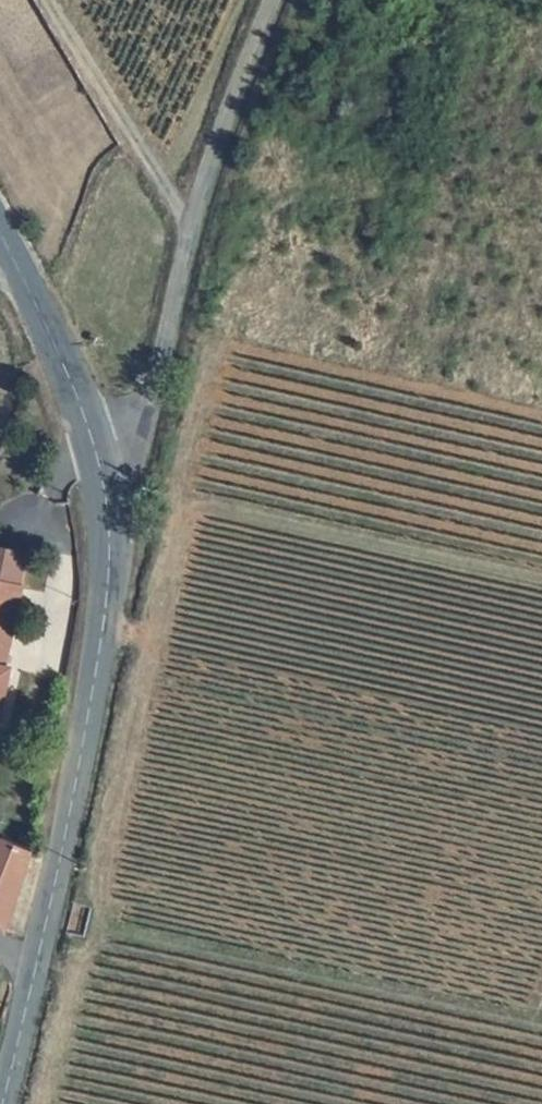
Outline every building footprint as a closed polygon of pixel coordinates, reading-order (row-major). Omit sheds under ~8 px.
[(0,551),(0,687),(3,687),(12,636),(6,635),(21,555),(0,551)] [(0,836),(0,930),(3,932),(29,848),(0,836)]
